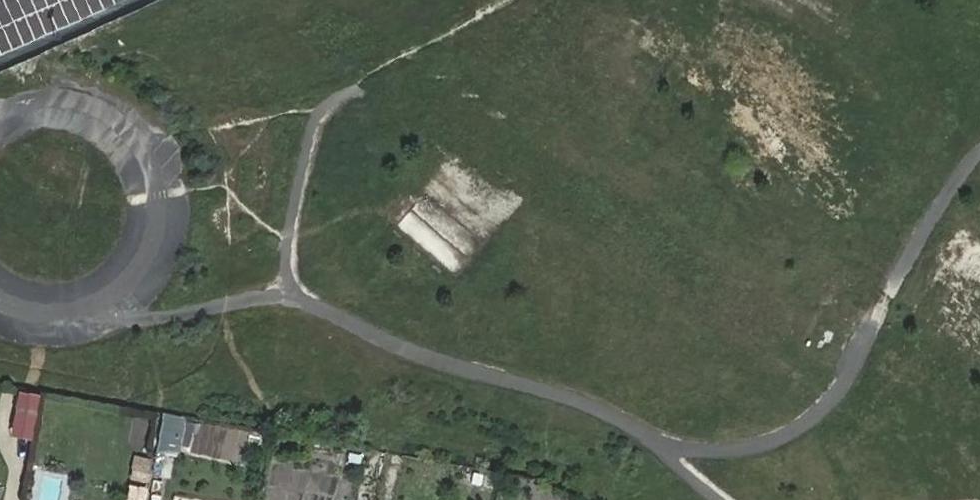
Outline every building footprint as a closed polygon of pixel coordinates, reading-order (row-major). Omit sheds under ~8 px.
[(4,433),(26,437),(35,392),(13,388),(4,433)] [(157,413),(154,451),(183,454),(186,415),(157,413)] [(223,450),(253,453),(256,431),(225,428),(223,450)] [(148,486),(151,471),(137,468),(134,483),(148,486)]
